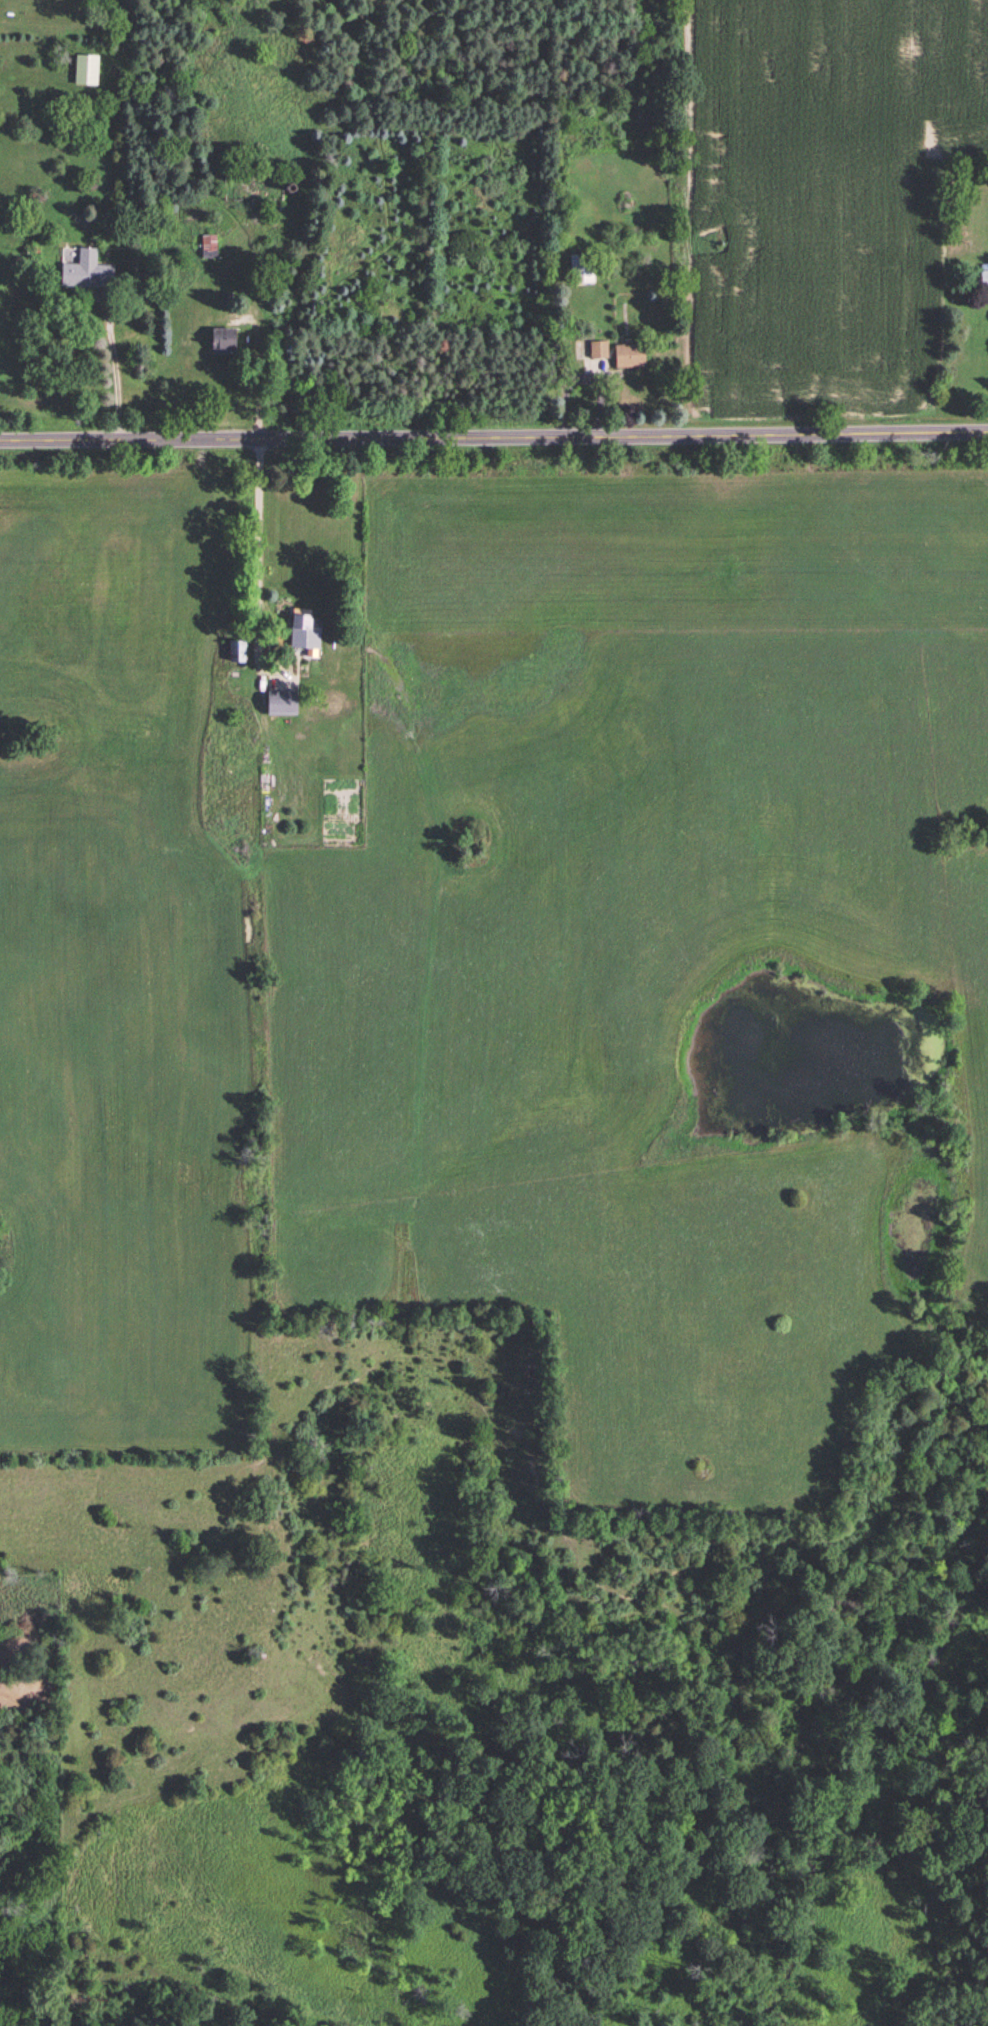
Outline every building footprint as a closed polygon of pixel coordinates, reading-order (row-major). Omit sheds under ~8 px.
[(99,86),(100,57),(77,56),(76,86),(99,86)] [(217,236),(203,236),(203,256),(217,256),(217,236)] [(99,249),(80,249),(79,265),(63,264),(63,288),(115,289),(115,266),(98,266),(99,249)] [(573,255),(573,285),(595,285),(595,255),(573,255)] [(239,329),(213,329),(213,356),(239,356),(239,329)] [(592,343),(592,359),(609,359),(609,343),(592,343)] [(647,345),(617,345),(617,370),(647,370),(647,345)] [(323,620),(314,620),(314,610),(294,610),(294,640),(309,640),(309,649),(323,649),(323,620)] [(231,663),(247,663),(247,641),(231,641),(231,663)] [(268,716),(299,716),(299,692),(268,692),(268,716)]
